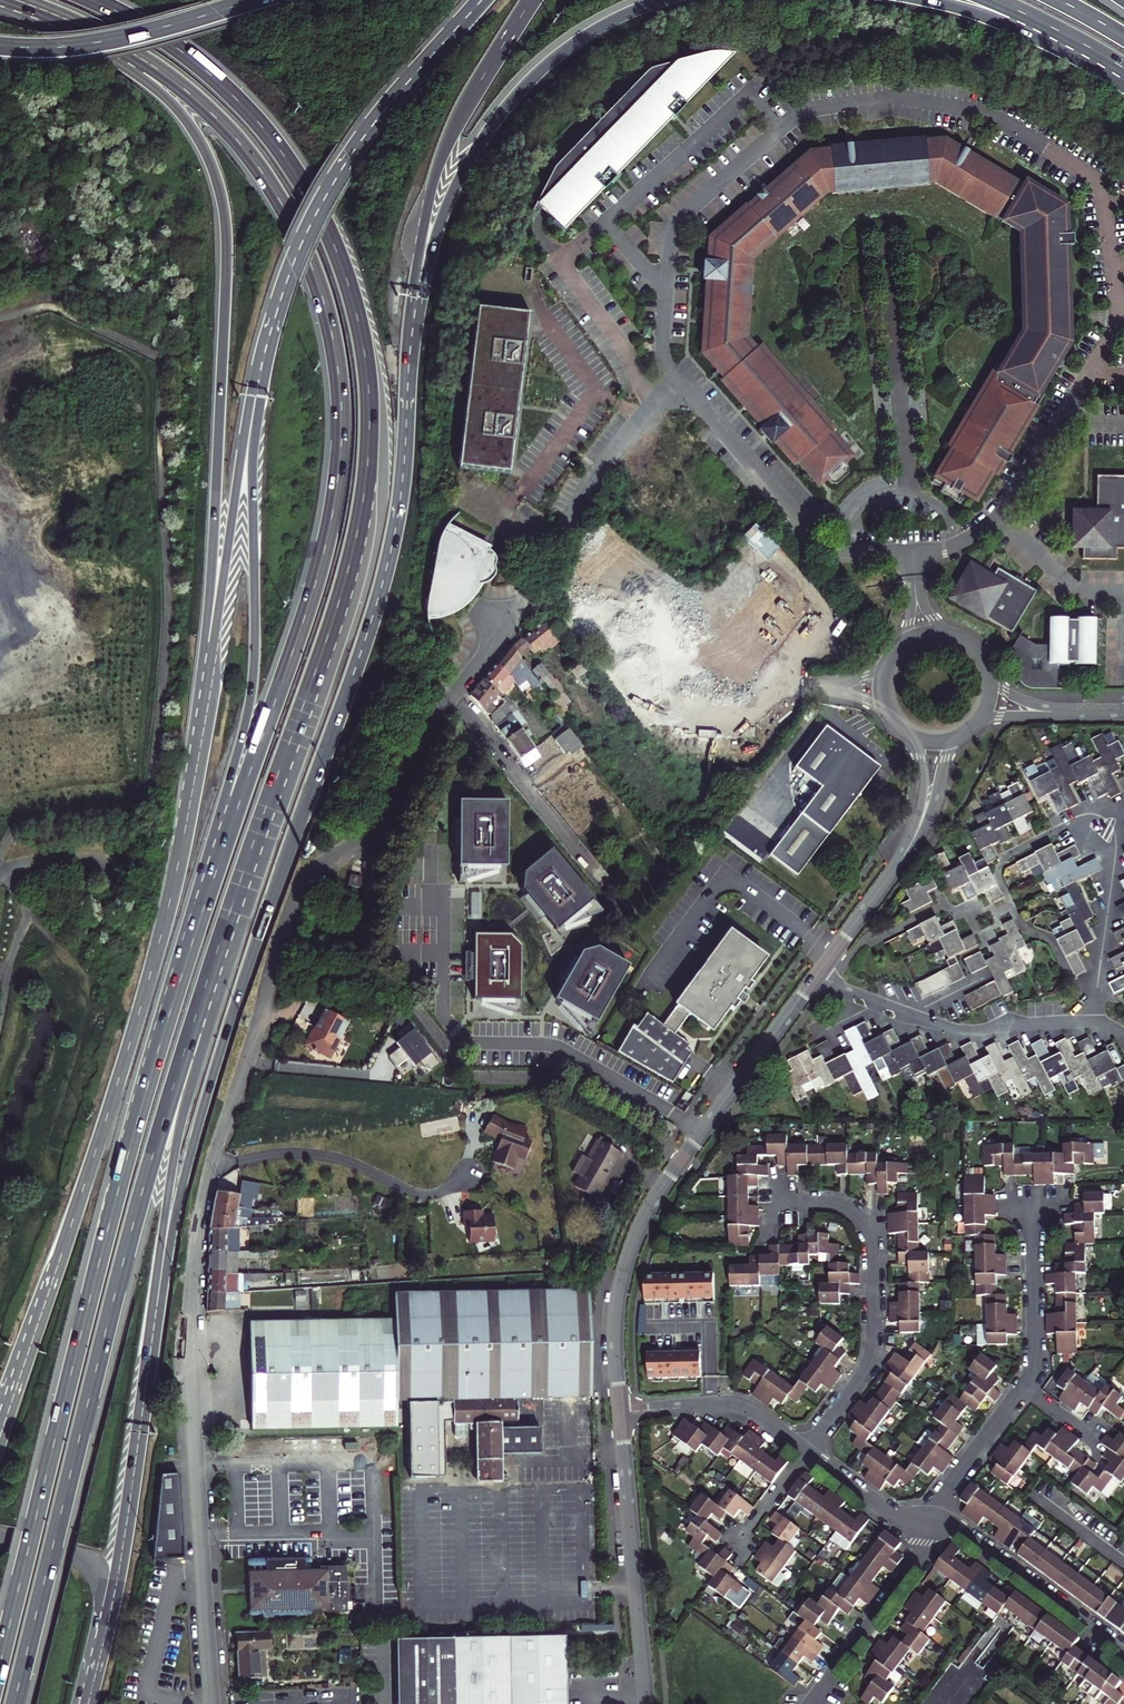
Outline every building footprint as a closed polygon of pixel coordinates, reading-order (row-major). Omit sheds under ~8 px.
[(554,167),(537,201),(557,219),(555,221),(564,229),(572,221),(571,219),(602,187),(604,190),(619,175),(615,171),(671,114),(675,117),(686,105),(684,102),(732,52),(711,52),(648,70),(554,167)] [(809,152),(794,165),(822,196),(825,192),(831,191),(832,193),(928,185),(928,182),(934,182),(995,218),(996,216),(1014,185),(1016,183),(944,140),(924,141),(924,139),(828,148),(828,150),(809,152)] [(794,165),(747,206),(774,238),(822,196),(794,165)] [(1020,189),(1014,185),(996,216),(1003,220),(1002,222),(1019,232),(1022,330),(1001,365),(999,364),(948,450),(951,452),(935,479),(944,484),(939,493),(960,504),(965,496),(973,501),(990,474),(993,476),(1000,463),(1004,465),(1009,457),(1005,455),(1044,390),(1042,389),(1070,342),(1064,205),(1024,181),(1020,189)] [(774,238),(747,206),(709,238),(708,263),(703,262),(703,267),(698,267),(698,275),(702,275),(702,281),(707,281),(702,353),(724,376),(720,379),(766,432),(764,434),(769,439),(771,437),(795,464),(798,462),(819,486),(827,479),(831,483),(838,484),(849,475),(849,467),(845,463),(852,457),(831,433),(834,430),(760,345),(755,349),(745,338),(750,258),(774,238)] [(31,246),(40,238),(29,225),(20,234),(31,246)] [(527,314),(478,309),(461,464),(521,468),(522,456),(528,407),(535,340),(525,330),(527,314)] [(1096,515),(1073,514),(1073,532),(1071,532),(1069,533),(1068,536),(1068,539),(1070,542),(1073,543),(1073,551),(1082,551),(1082,561),(1118,562),(1117,551),(1123,551),(1123,479),(1096,479),(1096,515)] [(483,543),(447,525),(441,535),(438,542),(427,598),(424,599),(427,617),(438,616),(444,614),(452,611),(458,607),(465,600),(472,594),(474,592),(479,582),(481,584),(484,581),(488,577),(492,570),(495,572),(494,565),(496,561),(495,558),(492,553),(481,546),(483,543)] [(971,564),(949,599),(983,620),(984,618),(1010,634),(1036,594),(997,569),(992,578),(971,564)] [(798,606),(760,578),(715,640),(692,641),(635,569),(597,599),(665,684),(685,668),(691,676),(717,676),(724,667),(744,682),(798,606)] [(550,617),(512,646),(524,662),(548,644),(551,649),(566,637),(550,617)] [(1036,644),(1020,635),(1005,657),(1016,679),(1022,685),(1031,688),(1060,688),(1060,663),(1067,663),(1067,660),(1078,660),(1079,664),(1096,663),(1096,617),(1078,617),(1078,620),(1067,621),(1067,617),(1050,617),(1050,644),(1036,644)] [(512,646),(496,664),(509,674),(514,682),(518,686),(530,674),(527,671),(530,669),(524,662),(512,646)] [(583,661),(571,670),(578,679),(590,670),(583,661)] [(543,663),(533,670),(541,681),(543,679),(557,697),(566,691),(557,678),(555,679),(543,663)] [(496,664),(483,679),(500,693),(498,696),(500,698),(499,700),(510,713),(520,727),(526,723),(515,706),(515,703),(504,694),(514,682),(509,674),(496,664)] [(500,693),(483,679),(470,694),(487,715),(492,714),(492,721),(494,725),(510,713),(499,700),(500,698),(498,696),(500,693)] [(510,713),(494,725),(519,759),(535,748),(520,727),(510,713)] [(571,727),(556,738),(567,753),(571,750),(574,754),(585,746),(571,727)] [(794,769),(822,790),(802,816),(828,836),(880,772),(827,728),(794,769)] [(1094,764),(1108,793),(1111,799),(1122,794),(1112,775),(1122,770),(1104,735),(1093,740),(1102,759),(1094,764)] [(1063,750),(1078,782),(1080,785),(1090,780),(1099,798),(1108,793),(1094,764),(1091,759),(1082,763),(1073,745),(1063,750)] [(1046,764),(1069,810),(1080,805),(1070,786),(1078,782),(1063,750),(1061,746),(1050,751),(1055,760),(1046,764)] [(1050,796),(1059,815),(1069,810),(1046,764),(1037,769),(1035,765),(1024,770),(1040,801),(1050,796)] [(1015,823),(1020,835),(1031,830),(1025,817),(1033,813),(1019,783),(1008,788),(1014,802),(1006,806),(1015,823)] [(987,815),(1000,842),(1001,845),(1012,840),(1005,827),(1015,823),(1006,806),(1000,793),(989,798),(995,811),(987,815)] [(506,802),(456,800),(457,866),(505,866),(506,802)] [(984,860),(986,864),(997,859),(991,847),(1000,842),(987,815),(986,813),(974,818),(981,831),(972,835),(984,860)] [(798,877),(828,836),(801,816),(770,856),(798,877)] [(1046,873),(1073,859),(1080,856),(1075,846),(1057,855),(1052,845),(1016,863),(1022,875),(1042,865),(1046,873)] [(593,900),(553,851),(526,870),(523,890),(557,930),(593,900)] [(967,901),(978,896),(963,866),(954,871),(945,852),(934,857),(952,893),(961,889),(967,901)] [(963,866),(978,896),(988,892),(993,904),(1003,899),(986,864),(984,860),(975,865),(971,856),(961,861),(963,866)] [(1066,888),(1078,882),(1102,870),(1097,860),(1078,869),(1073,859),(1046,873),(1043,875),(1048,885),(1061,879),(1066,888)] [(361,877),(351,874),(348,885),(359,888),(361,877)] [(932,879),(906,891),(911,902),(902,906),(906,916),(932,903),(928,895),(937,890),(932,879)] [(1071,920),(1084,945),(1095,940),(1085,922),(1095,917),(1078,882),(1066,888),(1075,906),(1066,911),(1071,920)] [(930,946),(956,933),(959,932),(953,921),(941,928),(936,918),(907,933),(912,943),(925,936),(930,946)] [(1076,977),(1087,972),(1077,953),(1086,949),(1084,945),(1071,920),(1061,925),(1067,937),(1059,942),(1076,977)] [(1013,921),(1002,926),(1007,936),(999,940),(1001,943),(1013,968),(1017,976),(1027,971),(1018,952),(1026,948),(1013,921)] [(1123,942),(1123,929),(1113,935),(1118,945),(1123,942)] [(619,1048),(674,1079),(689,1054),(684,1051),(689,1044),(675,1033),(689,1014),(709,1029),(711,1026),(714,1029),(730,1007),(734,1010),(740,1002),(736,999),(737,997),(742,991),(744,988),(747,991),(753,983),(750,981),(766,959),(763,957),(765,954),(733,930),(730,933),(728,931),(676,1000),(679,1002),(663,1024),(647,1012),(638,1024),(634,1022),(619,1048)] [(947,961),(950,968),(952,967),(958,964),(954,957),(978,945),(973,935),(961,941),(956,933),(930,946),(926,948),(931,957),(944,950),(949,960),(947,961)] [(507,934),(474,935),(473,999),(520,999),(522,947),(507,934)] [(1013,968),(1001,943),(990,948),(995,958),(987,962),(988,966),(996,982),(1003,996),(1004,997),(1014,993),(1004,973),(1013,968)] [(596,1021),(626,966),(598,948),(578,953),(554,999),(596,1021)] [(987,962),(981,952),(972,956),(980,971),(988,966),(987,962)] [(1123,966),(1123,965),(1123,954),(1110,961),(1115,970),(1123,966)] [(980,971),(972,956),(965,960),(972,974),(980,971)] [(965,978),(958,964),(952,967),(959,981),(965,978)] [(959,981),(952,967),(950,968),(944,971),(951,985),(959,981)] [(951,985),(944,971),(936,974),(944,989),(951,985)] [(944,989),(936,974),(929,978),(937,992),(944,989)] [(1109,985),(1114,996),(1123,990),(1123,977),(1109,985)] [(937,992),(929,978),(922,981),(930,996),(937,992)] [(930,996),(922,981),(915,985),(916,986),(922,999),(930,996)] [(1003,996),(996,982),(988,986),(995,1000),(1003,996)] [(995,1000),(988,986),(981,989),(988,1003),(995,1000)] [(988,1003),(981,989),(973,993),(980,1007),(988,1003)] [(750,997),(742,991),(737,997),(745,1004),(750,997)] [(980,1007),(973,993),(965,997),(972,1011),(980,1007)] [(349,1022),(325,1009),(312,1034),(310,1033),(304,1044),(330,1057),(349,1022)] [(866,1022),(856,1027),(873,1064),(878,1074),(889,1069),(892,1077),(902,1072),(884,1037),(876,1040),(866,1022)] [(855,1051),(847,1055),(847,1057),(864,1091),(869,1100),(879,1095),(865,1067),(873,1064),(856,1027),(846,1032),(855,1051)] [(883,1034),(884,1037),(902,1072),(906,1081),(915,1076),(916,1078),(926,1074),(911,1044),(903,1048),(894,1029),(883,1034)] [(430,1052),(412,1030),(395,1043),(413,1066),(430,1052)] [(910,1041),(911,1044),(926,1074),(928,1077),(937,1072),(947,1091),(957,1087),(956,1085),(939,1050),(930,1055),(921,1036),(910,1041)] [(1083,1054),(1100,1090),(1121,1080),(1122,1083),(1123,1082),(1123,1065),(1116,1069),(1108,1052),(1098,1057),(1089,1038),(1078,1044),(1083,1054)] [(1055,1044),(1060,1054),(1073,1081),(1083,1075),(1092,1094),(1100,1090),(1083,1054),(1075,1058),(1066,1039),(1055,1044)] [(1032,1045),(1037,1055),(1050,1081),(1060,1076),(1069,1095),(1078,1090),(1073,1081),(1060,1054),(1051,1058),(1042,1040),(1032,1045)] [(817,1046),(822,1057),(835,1083),(845,1078),(853,1096),(864,1091),(847,1057),(847,1055),(837,1060),(828,1041),(817,1046)] [(1008,1047),(1014,1057),(1027,1083),(1036,1079),(1045,1096),(1054,1091),(1050,1081),(1037,1055),(1028,1060),(1020,1041),(1008,1047)] [(984,1048),(989,1057),(1003,1084),(1012,1079),(1022,1098),(1031,1093),(1027,1083),(1014,1057),(1005,1061),(996,1042),(984,1048)] [(938,1048),(939,1050),(956,1085),(965,1080),(975,1099),(984,1094),(966,1058),(958,1062),(948,1043),(938,1048)] [(961,1048),(966,1058),(984,1094),(994,1089),(998,1097),(1007,1093),(1003,1084),(989,1057),(981,1061),(972,1043),(961,1048)] [(808,1051),(799,1055),(812,1083),(816,1092),(835,1083),(822,1057),(813,1061),(808,1051)] [(793,1071),(784,1075),(797,1102),(808,1096),(803,1087),(812,1083),(799,1055),(788,1061),(793,1071)] [(1005,1083),(1009,1095),(1017,1092),(1012,1080),(1005,1083)] [(433,1081),(432,1087),(461,1090),(458,1084),(433,1081)] [(490,1117),(481,1133),(498,1141),(491,1163),(512,1170),(516,1157),(523,1159),(525,1152),(528,1151),(526,1149),(529,1142),(520,1139),(524,1128),(514,1126),(514,1128),(503,1124),(490,1117)] [(591,1145),(594,1147),(588,1158),(581,1154),(571,1171),(579,1175),(574,1185),(594,1195),(614,1158),(617,1159),(621,1151),(611,1145),(613,1142),(598,1133),(591,1145)] [(768,1146),(759,1146),(759,1156),(779,1156),(779,1166),(789,1166),(789,1145),(789,1136),(768,1136),(768,1146)] [(1064,1154),(1065,1174),(1075,1174),(1074,1164),(1095,1163),(1095,1158),(1104,1158),(1104,1143),(1064,1144),(1064,1154)] [(789,1145),(789,1166),(789,1176),(799,1175),(799,1166),(818,1165),(818,1144),(789,1145)] [(818,1144),(818,1165),(839,1165),(839,1175),(848,1175),(848,1154),(848,1144),(818,1144)] [(984,1145),(984,1166),(1005,1166),(1005,1175),(1016,1175),(1016,1155),(1015,1145),(984,1145)] [(739,1176),(759,1176),(769,1176),(769,1166),(760,1166),(759,1156),(759,1146),(749,1146),(749,1156),(739,1156),(739,1176)] [(848,1154),(848,1175),(868,1175),(868,1184),(878,1184),(878,1165),(878,1154),(848,1154)] [(1044,1155),(1045,1184),(1055,1184),(1055,1175),(1065,1174),(1064,1154),(1044,1155)] [(1016,1155),(1016,1175),(1035,1175),(1036,1184),(1045,1184),(1044,1155),(1016,1155)] [(878,1165),(878,1184),(879,1194),(889,1194),(889,1184),(898,1184),(898,1174),(908,1174),(908,1165),(878,1165)] [(966,1205),(995,1205),(995,1195),(985,1195),(985,1174),(965,1175),(966,1205)] [(729,1196),(750,1196),(749,1186),(759,1186),(759,1176),(739,1176),(729,1177),(729,1196)] [(217,1189),(215,1202),(252,1209),(255,1210),(260,1183),(242,1180),(240,1193),(217,1189)] [(1075,1204),(1076,1214),(1096,1214),(1105,1213),(1105,1193),(1086,1193),(1086,1204),(1075,1204)] [(889,1214),(889,1223),(919,1223),(919,1194),(899,1194),(899,1214),(889,1214)] [(730,1217),(760,1216),(760,1206),(750,1206),(750,1196),(729,1196),(730,1217)] [(215,1202),(213,1214),(250,1217),(252,1209),(215,1202)] [(976,1236),(986,1236),(985,1215),(996,1215),(995,1205),(966,1205),(966,1236),(976,1236)] [(483,1211),(464,1213),(466,1229),(469,1229),(471,1244),(496,1241),(494,1216),(483,1217),(483,1211)] [(213,1214),(209,1227),(242,1228),(270,1225),(270,1221),(259,1221),(259,1218),(250,1217),(213,1214)] [(1096,1214),(1076,1214),(1066,1214),(1066,1225),(1076,1225),(1076,1244),(1086,1244),(1096,1243),(1096,1214)] [(730,1246),(750,1246),(749,1226),(760,1226),(760,1216),(730,1217),(730,1246)] [(919,1223),(889,1223),(889,1234),(899,1233),(900,1253),(920,1253),(919,1223)] [(819,1224),(809,1225),(810,1235),(810,1255),(830,1255),(840,1255),(840,1245),(830,1245),(830,1235),(819,1235),(819,1224)] [(209,1227),(209,1250),(241,1250),(242,1228),(209,1227)] [(810,1255),(810,1235),(799,1235),(799,1245),(780,1245),(781,1266),(810,1265),(810,1255)] [(977,1265),(1006,1264),(1006,1254),(996,1255),(996,1236),(986,1236),(976,1236),(977,1265)] [(1086,1244),(1076,1244),(1066,1244),(1066,1263),(1057,1263),(1057,1274),(1076,1274),(1086,1274),(1086,1244)] [(781,1266),(780,1245),(770,1245),(770,1255),(760,1255),(761,1284),(776,1284),(776,1276),(781,1275),(781,1266)] [(209,1250),(209,1273),(256,1273),(266,1273),(266,1269),(236,1269),(236,1258),(276,1258),(276,1250),(247,1250),(241,1250),(209,1250)] [(920,1253),(900,1253),(900,1263),(910,1263),(910,1283),(921,1283),(929,1282),(929,1253),(920,1253)] [(761,1284),(760,1255),(750,1255),(750,1266),(731,1267),(731,1286),(761,1286),(761,1284)] [(831,1285),(851,1284),(861,1284),(861,1274),(850,1275),(850,1264),(840,1264),(840,1255),(830,1255),(831,1285)] [(987,1296),(997,1295),(997,1275),(1006,1275),(1006,1264),(977,1265),(977,1296),(987,1296)] [(209,1273),(209,1292),(240,1291),(244,1291),(244,1281),(256,1280),(256,1273),(209,1273)] [(648,1275),(645,1286),(645,1300),(715,1298),(714,1273),(648,1275)] [(1076,1274),(1057,1274),(1046,1274),(1046,1285),(1057,1285),(1057,1294),(1076,1294),(1076,1274)] [(921,1283),(910,1283),(900,1283),(901,1303),(891,1303),(891,1314),(921,1313),(921,1283)] [(851,1294),(851,1284),(831,1285),(821,1285),(821,1305),(841,1304),(841,1295),(851,1294)] [(589,1287),(396,1293),(397,1314),(398,1400),(441,1399),(449,1398),(512,1396),(591,1393),(589,1287)] [(240,1291),(209,1292),(209,1311),(241,1310),(240,1291)] [(1076,1294),(1057,1294),(1057,1314),(1047,1314),(1047,1324),(1077,1323),(1076,1294)] [(988,1325),(1018,1325),(1018,1315),(1008,1315),(1007,1295),(997,1295),(987,1296),(988,1325)] [(922,1332),(921,1313),(891,1314),(891,1323),(901,1323),(901,1333),(922,1332)] [(397,1314),(250,1318),(253,1425),(382,1421),(398,1421),(398,1400),(397,1314)] [(1077,1323),(1047,1324),(1048,1334),(1058,1334),(1058,1354),(1077,1353),(1077,1323)] [(988,1345),(988,1325),(979,1325),(980,1345),(988,1345)] [(1018,1334),(1018,1325),(988,1325),(988,1345),(1008,1344),(1008,1335),(1018,1334)] [(824,1348),(840,1361),(846,1353),(839,1347),(845,1339),(829,1326),(817,1343),(824,1348)] [(896,1353),(890,1361),(914,1378),(932,1354),(916,1342),(904,1359),(896,1353)] [(824,1348),(813,1364),(837,1382),(842,1374),(834,1369),(840,1361),(824,1348)] [(702,1352),(648,1353),(650,1378),(702,1377),(702,1352)] [(978,1375),(994,1387),(1000,1379),(992,1373),(999,1365),(983,1353),(971,1370),(978,1375)] [(753,1395),(762,1401),(780,1377),(755,1359),(743,1375),(759,1387),(753,1395)] [(914,1378),(890,1361),(884,1369),(892,1374),(880,1390),(897,1402),(914,1378)] [(796,1388),(803,1394),(809,1387),(817,1393),(823,1385),(830,1391),(837,1382),(813,1364),(796,1388)] [(1069,1369),(1057,1385),(1065,1391),(1059,1399),(1067,1405),(1085,1381),(1069,1369)] [(1085,1381),(1067,1405),(1075,1411),(1081,1403),(1089,1409),(1107,1385),(1091,1373),(1085,1381)] [(960,1400),(969,1406),(977,1411),(988,1396),(996,1402),(1002,1393),(994,1387),(978,1375),(960,1400)] [(780,1377),(762,1401),(769,1407),(775,1399),(783,1405),(789,1397),(797,1403),(803,1394),(796,1388),(780,1377)] [(1089,1409),(1097,1415),(1103,1407),(1120,1419),(1123,1413),(1123,1410),(1118,1406),(1123,1397),(1107,1385),(1089,1409)] [(897,1402),(880,1390),(868,1407),(860,1401),(855,1409),(879,1427),(897,1402)] [(943,1424),(959,1435),(965,1428),(957,1422),(969,1406),(960,1400),(953,1394),(935,1418),(943,1424)] [(512,1396),(449,1398),(450,1421),(450,1423),(451,1423),(451,1435),(454,1438),(460,1438),(463,1434),(463,1423),(467,1423),(473,1427),(473,1458),(475,1458),(475,1480),(498,1479),(497,1458),(498,1458),(498,1452),(537,1450),(536,1424),(497,1426),(496,1421),(513,1420),(512,1396)] [(406,1478),(442,1477),(441,1421),(450,1421),(449,1398),(441,1399),(441,1402),(406,1403),(406,1478)] [(879,1427),(855,1409),(849,1416),(857,1422),(851,1431),(859,1437),(853,1445),(861,1451),(867,1443),(879,1427)] [(700,1431),(685,1419),(680,1426),(673,1421),(667,1429),(680,1440),(675,1447),(686,1455),(692,1449),(696,1452),(702,1444),(714,1428),(706,1422),(700,1431)] [(943,1424),(925,1448),(948,1466),(955,1457),(947,1451),(959,1435),(943,1424)] [(722,1434),(714,1428),(702,1444),(711,1450),(707,1456),(714,1462),(718,1456),(721,1452),(736,1432),(728,1427),(722,1434)] [(1053,1457),(1072,1433),(1064,1427),(1058,1435),(1050,1429),(1044,1437),(1036,1431),(1030,1439),(1038,1446),(1053,1457)] [(744,1438),(736,1432),(721,1452),(729,1458),(732,1454),(740,1460),(758,1436),(750,1430),(744,1438)] [(1078,1475),(1090,1459),(1074,1447),(1080,1439),(1072,1433),(1053,1457),(1078,1475)] [(1107,1435),(1101,1443),(1110,1449),(1123,1459),(1123,1435),(1122,1433),(1116,1441),(1107,1435)] [(766,1442),(758,1436),(740,1460),(736,1467),(752,1478),(756,1472),(768,1456),(760,1450),(766,1442)] [(1038,1446),(1030,1439),(1024,1447),(1017,1441),(1010,1450),(1002,1444),(996,1452),(1020,1470),(1038,1446)] [(867,1443),(861,1451),(869,1457),(863,1464),(871,1470),(865,1478),(873,1485),(891,1461),(867,1443)] [(907,1473),(915,1478),(921,1470),(929,1476),(935,1468),(943,1474),(948,1466),(925,1448),(907,1473)] [(1110,1449),(1104,1457),(1112,1462),(1100,1479),(1116,1491),(1123,1480),(1123,1459),(1110,1449)] [(1020,1470),(996,1452),(990,1460),(998,1466),(992,1474),(1008,1485),(1020,1470)] [(776,1462),(768,1456),(756,1472),(772,1484),(790,1460),(782,1454),(776,1462)] [(1116,1491),(1100,1479),(1091,1473),(1097,1465),(1090,1459),(1078,1475),(1073,1483),(1088,1494),(1094,1487),(1110,1499),(1116,1491)] [(907,1473),(891,1461),(873,1485),(881,1490),(887,1482),(895,1488),(901,1480),(909,1486),(915,1478),(907,1473)] [(814,1478),(806,1472),(788,1496),(796,1501),(789,1511),(798,1517),(805,1507),(816,1491),(808,1485),(814,1478)] [(178,1474),(161,1475),(160,1492),(152,1560),(184,1558),(178,1474)] [(963,1513),(971,1519),(988,1495),(973,1483),(961,1500),(968,1506),(963,1513)] [(824,1497),(816,1491),(805,1507),(821,1519),(838,1495),(830,1489),(824,1497)] [(749,1516),(755,1508),(730,1490),(719,1506),(727,1512),(734,1518),(740,1509),(749,1516)] [(722,1520),(727,1512),(719,1506),(703,1495),(691,1511),(699,1517),(706,1522),(713,1513),(722,1520)] [(846,1501),(838,1495),(821,1519),(837,1531),(849,1515),(840,1509),(846,1501)] [(988,1495),(971,1519),(979,1525),(985,1518),(992,1523),(1005,1507),(988,1495)] [(1005,1507),(992,1523),(1001,1529),(995,1537),(1003,1543),(1021,1519),(1005,1507)] [(773,1534),(780,1539),(788,1545),(800,1530),(776,1512),(771,1520),(779,1526),(773,1534)] [(1021,1519),(1003,1543),(1010,1549),(1016,1541),(1024,1547),(1036,1530),(1041,1523),(1026,1512),(1021,1519)] [(857,1521),(849,1515),(837,1531),(832,1538),(848,1549),(870,1519),(863,1513),(857,1521)] [(723,1534),(706,1522),(699,1517),(687,1533),(694,1538),(689,1546),(697,1552),(703,1544),(709,1536),(717,1542),(723,1534)] [(1036,1530),(1024,1547),(1019,1555),(1034,1566),(1052,1542),(1036,1530)] [(902,1543),(886,1531),(874,1547),(898,1565),(904,1557),(896,1551),(902,1543)] [(767,1541),(761,1550),(785,1567),(796,1551),(788,1545),(780,1539),(775,1547),(767,1541)] [(1052,1542),(1034,1566),(1050,1578),(1068,1554),(1052,1542)] [(960,1549),(952,1543),(934,1568),(950,1580),(962,1563),(954,1557),(960,1549)] [(719,1556),(703,1544),(697,1552),(696,1555),(696,1558),(702,1562),(699,1566),(715,1578),(727,1562),(733,1554),(728,1550),(725,1548),(719,1556)] [(892,1573),(898,1565),(874,1547),(862,1563),(878,1575),(884,1567),(892,1573)] [(785,1567),(761,1550),(755,1558),(763,1563),(757,1571),(773,1583),(785,1567)] [(1068,1554),(1050,1578),(1067,1591),(1085,1566),(1068,1554)] [(971,1569),(962,1563),(950,1580),(966,1591),(967,1592),(984,1567),(977,1561),(971,1569)] [(735,1568),(727,1562),(715,1578),(709,1586),(725,1598),(725,1597),(742,1610),(753,1594),(745,1588),(729,1576),(735,1568)] [(872,1583),(878,1575),(862,1563),(850,1579),(874,1597),(880,1589),(872,1583)] [(252,1607),(252,1614),(313,1613),(313,1603),(326,1603),(326,1610),(348,1610),(348,1601),(352,1601),(352,1583),(348,1583),(348,1568),(325,1568),(325,1575),(322,1575),(322,1572),(318,1572),(318,1575),(314,1575),(314,1564),(270,1564),(270,1575),(258,1575),(258,1604),(309,1603),(309,1606),(252,1607)] [(1085,1566),(1067,1591),(1083,1602),(1100,1578),(1085,1566)] [(992,1573),(984,1567),(967,1592),(966,1591),(962,1597),(978,1609),(982,1603),(983,1603),(994,1587),(986,1581),(992,1573)] [(868,1605),(874,1597),(850,1579),(842,1573),(830,1589),(854,1607),(860,1599),(868,1605)] [(1100,1578),(1083,1602),(1098,1614),(1116,1590),(1100,1578)] [(1002,1593),(994,1587),(983,1603),(999,1615),(1017,1591),(1008,1585),(1002,1593)] [(849,1614),(854,1607),(830,1589),(819,1604),(835,1617),(841,1609),(849,1614)] [(916,1592),(910,1600),(935,1618),(947,1602),(930,1590),(924,1598),(916,1592)] [(1098,1614),(1114,1626),(1123,1613),(1123,1596),(1116,1590),(1098,1614)] [(1032,1603),(1017,1591),(999,1615),(1015,1627),(1032,1603)] [(829,1625),(835,1617),(819,1604),(811,1598),(799,1615),(807,1621),(815,1627),(821,1619),(829,1625)] [(935,1618),(910,1600),(904,1608),(913,1614),(907,1621),(923,1634),(935,1618)] [(1049,1615),(1032,1603),(1015,1627),(1031,1639),(1049,1615)] [(1114,1626),(1123,1633),(1123,1613),(1114,1626)] [(1064,1627),(1049,1615),(1031,1639),(1046,1651),(1064,1627)] [(823,1633),(815,1627),(807,1621),(795,1637),(818,1655),(824,1647),(817,1641),(823,1633)] [(923,1634),(907,1621),(901,1630),(909,1635),(904,1643),(911,1649),(920,1655),(931,1640),(923,1634)] [(1081,1639),(1064,1627),(1046,1651),(1063,1663),(1075,1647),(1081,1639)] [(274,1630),(240,1631),(243,1679),(271,1676),(270,1649),(275,1649),(274,1630)] [(397,1639),(399,1703),(566,1703),(565,1652),(569,1652),(569,1635),(397,1639)] [(813,1662),(818,1655),(795,1637),(789,1645),(781,1639),(775,1647),(783,1653),(799,1665),(805,1657),(813,1662)] [(911,1649),(904,1643),(895,1637),(889,1644),(881,1639),(875,1648),(899,1665),(911,1649)] [(978,1646),(970,1657),(968,1656),(959,1668),(952,1663),(922,1703),(975,1703),(991,1682),(985,1678),(989,1672),(977,1662),(985,1651),(978,1646)] [(1079,1649),(1075,1647),(1063,1663),(1057,1671),(1073,1683),(1091,1658),(1085,1654),(1079,1649)] [(899,1665),(875,1648),(870,1656),(877,1662),(871,1670),(887,1682),(899,1665)] [(352,1651),(343,1651),(343,1659),(352,1658),(352,1651)] [(793,1673),(799,1665),(783,1653),(771,1669),(772,1669),(792,1685),(795,1687),(801,1678),(793,1673)] [(1095,1662),(1091,1658),(1073,1683),(1088,1694),(1106,1670),(1100,1666),(1095,1662)] [(871,1670),(865,1678),(874,1684),(862,1700),(868,1703),(870,1703),(875,1697),(883,1703),(894,1688),(887,1682),(871,1670)] [(1106,1670),(1088,1694),(1102,1703),(1120,1703),(1123,1698),(1123,1695),(1117,1690),(1123,1682),(1116,1677),(1109,1672),(1106,1670)]
